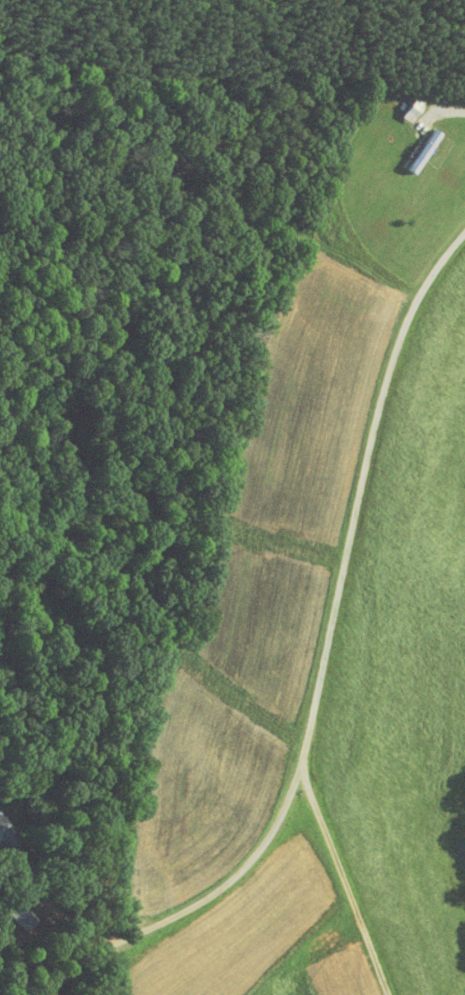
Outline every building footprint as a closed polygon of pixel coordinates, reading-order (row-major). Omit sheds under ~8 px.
[(14,925),(26,912),(7,894),(0,901),(0,912),(14,925)]
